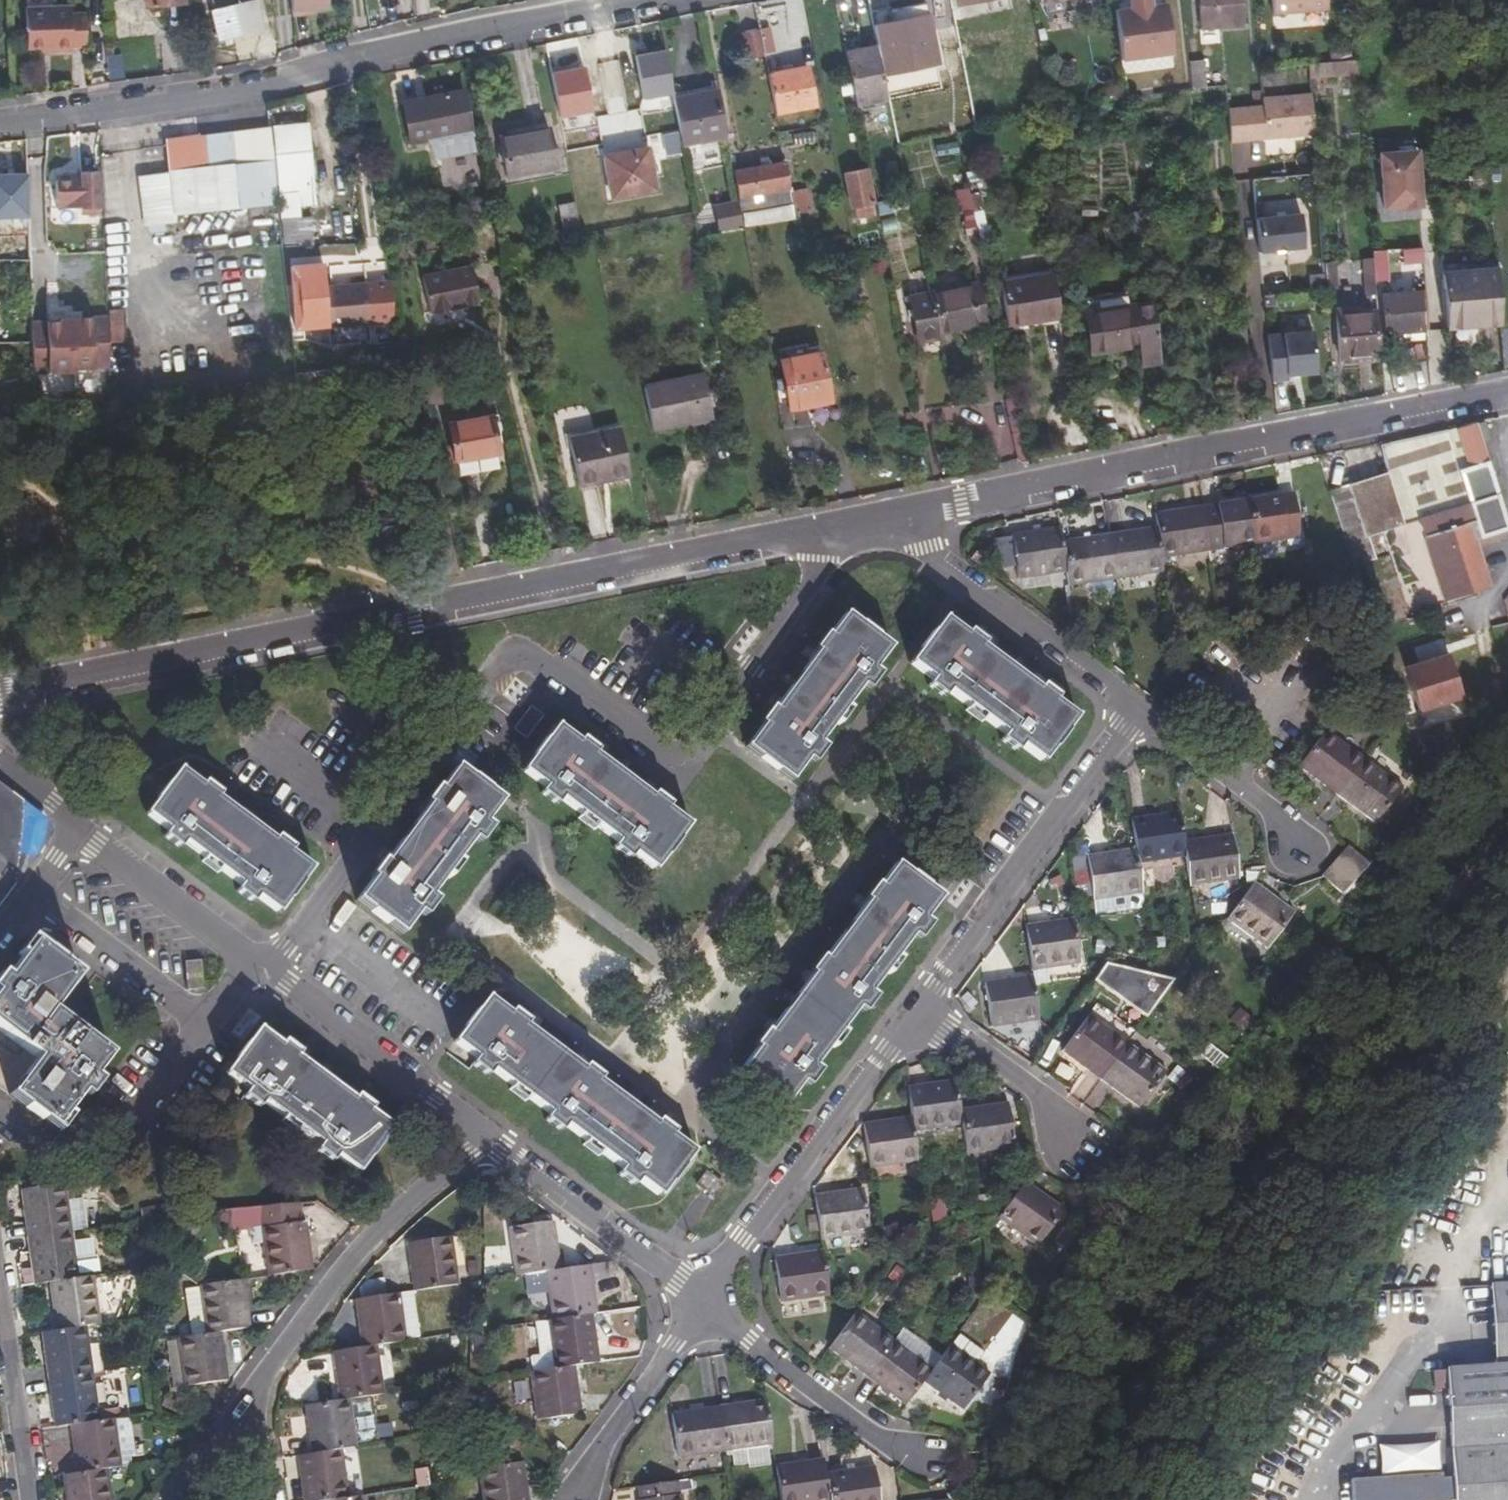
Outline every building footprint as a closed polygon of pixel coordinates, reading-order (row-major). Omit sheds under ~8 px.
[(211,9),(216,38),(261,27),(255,0),(246,0),(211,9)] [(290,16),(306,15),(306,10),(313,9),(327,8),(326,0),(288,0),(290,16)] [(1164,0),(1153,0),(1147,0),(1112,0),(1115,57),(1167,54),(1164,0)] [(1197,28),(1242,27),(1241,0),(1196,0),(1197,28)] [(1279,14),(1303,13),(1333,12),(1332,0),(1277,0),(1279,14)] [(52,44),(52,48),(71,47),(70,43),(86,43),(84,7),(69,7),(69,4),(23,6),(24,46),(52,44)] [(765,57),(759,28),(741,32),(746,60),(765,57)] [(853,105),(887,99),(878,53),(844,59),(853,105)] [(107,77),(122,76),(121,55),(106,56),(107,77)] [(1309,79),(1356,73),(1354,58),(1307,64),(1309,79)] [(1201,62),(1185,63),(1188,90),(1203,88),(1201,62)] [(805,69),(768,75),(776,115),(813,108),(805,69)] [(717,85),(673,93),(681,138),(725,130),(717,85)] [(460,90),(399,101),(407,143),(468,133),(460,90)] [(1310,91),(1258,94),(1259,105),(1226,106),(1228,141),(1312,137),(1310,91)] [(276,195),(270,118),(223,125),(166,134),(172,166),(140,171),(148,219),(163,227),(165,226),(163,212),(229,203),(276,195)] [(308,124),(276,125),(282,216),(298,215),(298,204),(313,203),(308,124)] [(547,126),(499,135),(507,176),(555,167),(547,126)] [(811,130),(784,136),(787,147),(813,142),(811,130)] [(1231,145),(1235,166),(1266,160),(1262,140),(1231,145)] [(644,141),(601,152),(612,194),(655,182),(644,141)] [(1414,145),(1372,150),(1381,221),(1423,216),(1414,145)] [(784,161),(733,170),(737,195),(788,186),(784,161)] [(863,169),(844,172),(851,207),(853,207),(856,218),(869,215),(867,204),(870,203),(863,169)] [(52,179),(52,207),(63,207),(63,199),(77,199),(77,207),(95,206),(95,170),(76,170),(76,178),(52,179)] [(1486,170),(1475,171),(1475,190),(1488,188),(1486,170)] [(806,187),(790,190),(792,202),(793,211),(809,208),(806,187)] [(973,211),(969,189),(955,192),(957,206),(961,206),(962,212),(973,211)] [(740,212),(792,202),(790,190),(738,199),(740,212)] [(722,221),(742,217),(740,212),(738,199),(738,197),(719,200),(722,221)] [(581,232),(575,201),(559,204),(566,236),(581,232)] [(1253,204),(1255,250),(1300,248),(1298,202),(1253,204)] [(1320,240),(1324,287),(1334,287),(1330,240),(1320,240)] [(1439,271),(1437,243),(1419,244),(1421,272),(1439,271)] [(1376,258),(1371,258),(1372,272),(1386,272),(1385,258),(1382,258),(1382,253),(1376,253),(1376,258)] [(476,303),(468,267),(421,277),(427,313),(476,303)] [(1439,277),(1440,289),(1443,323),(1474,322),(1474,327),(1499,325),(1495,273),(1439,277)] [(1053,274),(1000,283),(1007,323),(1060,315),(1053,274)] [(365,284),(326,286),(327,327),(367,324),(365,284)] [(973,284),(940,291),(948,330),(982,323),(973,284)] [(1384,331),(1443,327),(1443,323),(1440,289),(1382,294),(1384,331)] [(948,330),(940,291),(927,293),(935,332),(948,330)] [(935,332),(927,293),(908,297),(910,309),(912,316),(916,342),(937,338),(935,332)] [(1158,361),(1150,300),(1132,303),(1083,309),(1090,352),(1137,344),(1140,363),(1158,361)] [(1350,306),(1334,308),(1337,356),(1374,353),(1370,309),(1351,310),(1350,306)] [(102,363),(102,307),(64,308),(64,314),(27,315),(27,366),(67,366),(67,362),(102,363)] [(1282,339),(1318,335),(1316,310),(1280,314),(1282,339)] [(162,311),(121,311),(103,311),(104,341),(121,341),(146,341),(146,354),(163,355),(162,311)] [(1282,339),(1280,314),(1260,314),(1265,362),(1320,358),(1318,337),(1318,335),(1282,339)] [(830,401),(821,353),(781,361),(790,409),(830,401)] [(701,368),(641,379),(648,421),(708,411),(701,368)] [(491,420),(450,426),(455,462),(497,455),(491,420)] [(1481,423),(1454,428),(1459,446),(1465,465),(1482,460),(1476,441),(1485,439),(1481,423)] [(1457,463),(1483,543),(1506,536),(1482,460),(1465,465),(1459,446),(1454,428),(1446,430),(1457,463)] [(567,439),(577,486),(597,482),(596,474),(607,473),(609,479),(628,475),(618,429),(567,439)] [(1442,431),(1413,437),(1461,583),(1465,582),(1447,524),(1466,518),(1476,546),(1483,543),(1457,463),(1446,430),(1442,431)] [(1461,583),(1413,437),(1412,434),(1374,446),(1381,471),(1323,488),(1349,563),(1371,556),(1391,619),(1442,603),(1451,600),(1449,594),(1463,590),(1461,583)] [(1248,503),(1255,549),(1284,544),(1287,542),(1298,540),(1292,498),(1282,500),(1279,499),(1248,503)] [(1204,511),(1210,554),(1220,553),(1226,553),(1255,549),(1248,503),(1217,508),(1215,510),(1204,511)] [(1210,554),(1204,511),(1203,509),(1155,517),(1157,531),(1161,561),(1210,554)] [(1483,577),(1486,576),(1479,555),(1476,546),(1466,518),(1447,524),(1465,582),(1483,577)] [(1161,561),(1157,531),(1108,538),(1115,583),(1164,576),(1161,561)] [(1065,576),(1060,545),(1058,532),(1014,538),(1022,583),(1065,576)] [(1479,555),(1507,546),(1507,540),(1506,536),(1483,543),(1476,546),(1479,555)] [(1115,583),(1108,538),(1060,545),(1065,576),(1067,590),(1115,583)] [(876,673),(891,652),(846,618),(830,639),(825,638),(820,645),(815,652),(817,656),(774,713),(770,712),(766,717),(760,724),(762,728),(746,750),(791,785),(808,763),(813,766),(824,751),(820,747),(863,690),(869,692),(880,678),(876,673)] [(1041,762),(1073,719),(1052,702),(1054,699),(1046,693),(1039,687),(1036,691),(978,647),(979,643),(972,638),(966,633),(962,635),(944,622),(911,665),(930,680),(927,685),(942,697),(945,692),(1003,735),(1000,740),(1015,751),(1019,747),(1041,762)] [(1414,710),(1458,700),(1447,650),(1402,661),(1414,710)] [(655,870),(688,826),(668,810),(670,807),(662,801),(655,796),(652,798),(594,754),(594,749),(588,745),(582,740),(577,742),(557,726),(524,771),(544,786),(541,791),(556,804),(560,798),(619,843),(616,848),(631,860),(635,855),(655,870)] [(1336,795),(1363,761),(1327,734),(1301,768),(1336,795)] [(1363,761),(1336,795),(1375,825),(1401,789),(1363,761)] [(485,821),(499,802),(455,767),(439,788),(436,788),(431,794),(426,800),(427,804),(385,861),(381,861),(376,867),(372,873),(373,877),(357,898),(402,933),(419,911),(423,914),(434,900),(430,896),(473,838),(478,841),(490,826),(485,821)] [(279,915),(313,869),(289,852),(291,849),(285,845),(278,839),(275,842),(216,797),(218,794),(210,789),(203,783),(199,786),(179,771),(146,815),(166,831),(163,837),(177,848),(182,843),(242,887),(238,892),(252,903),(255,897),(279,915)] [(33,855),(43,823),(0,791),(0,899),(33,855)] [(1184,858),(1182,843),(1178,814),(1130,820),(1132,840),(1134,851),(1136,865),(1184,858)] [(1182,843),(1184,858),(1184,859),(1189,888),(1238,881),(1231,836),(1182,843)] [(1345,845),(1318,876),(1340,896),(1368,865),(1345,845)] [(1136,865),(1134,851),(1086,858),(1092,903),(1141,895),(1136,865)] [(855,1008),(860,1011),(871,995),(866,992),(910,935),(915,938),(926,923),(922,919),(937,897),(892,864),(876,885),(872,885),(868,891),(862,898),(864,901),(820,959),(818,958),(813,964),(808,971),(809,975),(766,1034),(762,1033),(758,1039),(752,1046),(755,1050),(739,1070),(784,1104),(800,1083),(805,1085),(816,1070),(811,1067),(855,1008)] [(1266,950),(1293,915),(1254,885),(1227,920),(1266,950)] [(1078,965),(1072,921),(1023,928),(1031,973),(1078,965)] [(77,977),(62,966),(29,941),(18,955),(21,958),(4,980),(0,978),(0,1091),(56,1133),(67,1119),(64,1116),(78,1094),(84,1097),(95,1082),(91,1078),(107,1056),(50,1014),(77,977)] [(1091,988),(1153,1013),(1165,982),(1103,957),(1091,988)] [(197,959),(182,961),(185,987),(200,986),(197,959)] [(1039,1022),(1031,978),(983,986),(990,1029),(1039,1022)] [(597,1081),(598,1077),(592,1073),(585,1068),(582,1069),(524,1025),(525,1021),(517,1016),(512,1012),(507,1013),(488,998),(453,1042),(475,1059),(472,1065),(484,1075),(489,1071),(548,1114),(544,1120),(558,1131),(563,1126),(620,1169),(617,1174),(632,1187),(636,1181),(658,1198),(691,1152),(670,1136),(672,1133),(665,1128),(657,1122),(653,1123),(597,1081)] [(1098,1081),(1124,1046),(1086,1019),(1061,1054),(1098,1081)] [(280,1046),(258,1030),(224,1074),(246,1092),(242,1098),(257,1109),(261,1104),(318,1146),(315,1151),(330,1163),(334,1158),(356,1174),(390,1127),(368,1111),(371,1108),(364,1103),(356,1096),(353,1100),(296,1057),(298,1053),(292,1049),(284,1042),(280,1046)] [(1124,1046),(1098,1081),(1136,1109),(1163,1073),(1124,1046)] [(960,1128),(957,1114),(953,1085),(905,1090),(905,1093),(909,1121),(911,1135),(960,1128)] [(957,1114),(960,1128),(964,1157),(1010,1150),(1003,1106),(957,1114)] [(911,1135),(909,1121),(861,1127),(868,1172),(916,1165),(911,1135)] [(719,1187),(704,1175),(695,1187),(710,1199),(719,1187)] [(26,1237),(71,1231),(64,1185),(47,1187),(27,1190),(19,1191),(26,1237)] [(1060,1213),(1022,1187),(998,1223),(1034,1249),(1060,1213)] [(866,1237),(860,1193),(812,1199),(818,1244),(866,1237)] [(942,1197),(927,1199),(931,1221),(946,1218),(942,1197)] [(255,1229),(261,1279),(306,1272),(299,1223),(255,1229)] [(541,1273),(556,1271),(549,1223),(505,1229),(511,1277),(513,1276),(541,1273)] [(71,1231),(26,1237),(33,1285),(48,1282),(78,1278),(71,1231)] [(404,1243),(411,1292),(455,1285),(448,1237),(404,1243)] [(826,1300),(819,1255),(770,1262),(777,1306),(826,1300)] [(556,1271),(541,1273),(548,1322),(588,1316),(591,1316),(585,1266),(556,1271)] [(78,1278),(48,1282),(56,1332),(85,1327),(99,1325),(92,1276),(78,1278)] [(1347,1499),(1438,1499),(1444,1499),(1444,1495),(1448,1495),(1448,1499),(1507,1499),(1507,1281),(1490,1282),(1493,1362),(1443,1364),(1447,1471),(1436,1472),(1436,1467),(1346,1471),(1347,1499)] [(205,1336),(220,1333),(249,1329),(242,1282),(197,1289),(205,1336)] [(357,1348),(372,1347),(401,1342),(394,1294),(351,1300),(357,1348)] [(588,1316),(548,1322),(546,1322),(543,1322),(543,1323),(549,1371),(569,1368),(594,1365),(588,1316)] [(865,1380),(892,1344),(853,1316),(826,1350),(865,1380)] [(85,1327),(56,1332),(40,1334),(47,1382),(92,1375),(85,1327)] [(220,1333),(205,1336),(176,1340),(183,1387),(227,1381),(220,1333)] [(955,1333),(947,1345),(987,1373),(995,1361),(955,1333)] [(921,1385),(930,1373),(892,1344),(865,1380),(903,1409),(921,1385)] [(335,1401),(344,1400),(380,1395),(372,1347),(357,1348),(328,1352),(335,1401)] [(930,1373),(921,1385),(958,1413),(985,1377),(949,1349),(930,1373)] [(569,1368),(549,1371),(526,1374),(525,1374),(531,1423),(575,1417),(569,1368)] [(92,1375),(47,1382),(53,1428),(69,1426),(98,1422),(92,1375)] [(307,1455),(337,1450),(352,1448),(344,1400),(335,1401),(300,1406),(303,1431),(307,1455)] [(718,1408),(725,1451),(771,1444),(764,1402),(764,1401),(718,1408)] [(725,1451),(718,1408),(670,1416),(676,1459),(725,1451)] [(98,1422),(69,1426),(75,1474),(105,1470),(120,1468),(113,1419),(98,1422)] [(344,1499),(337,1450),(307,1455),(293,1456),(296,1476),(299,1499),(335,1499),(344,1499)] [(826,1474),(824,1462),(824,1459),(775,1466),(779,1499),(829,1499),(826,1474)] [(521,1464),(476,1471),(481,1499),(527,1499),(521,1464)] [(829,1499),(878,1499),(874,1467),(826,1474),(829,1499)] [(75,1474),(61,1476),(64,1499),(110,1499),(105,1470),(75,1474)]
